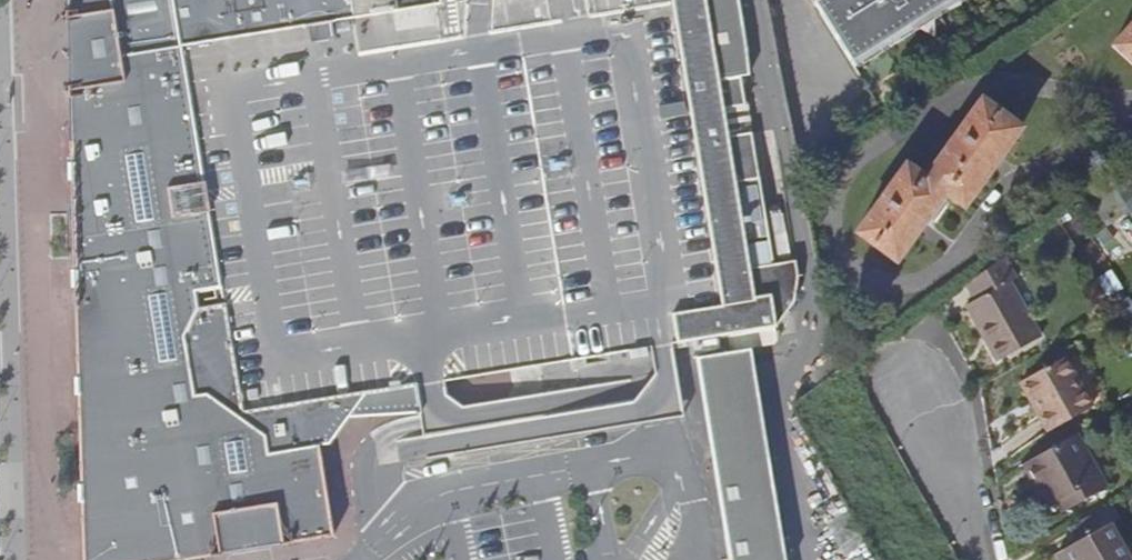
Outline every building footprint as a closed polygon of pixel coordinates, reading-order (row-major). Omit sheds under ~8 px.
[(64,18),(73,18),(77,43),(74,44),(72,46),(69,48),(68,51),(67,55),(68,58),(69,61),(70,63),(73,65),(75,66),(78,67),(81,67),(83,82),(66,82),(80,559),(156,559),(330,531),(315,439),(326,437),(368,386),(430,376),(592,350),(626,345),(627,352),(644,350),(643,342),(711,331),(714,348),(729,346),(727,329),(773,322),(799,286),(793,252),(749,259),(737,188),(729,141),(724,113),(719,80),(705,0),(63,0),(64,18)] [(857,60),(927,15),(951,0),(819,0),(857,60)] [(1112,48),(1131,65),(1131,24),(1112,48)] [(741,76),(719,80),(724,113),(746,109),(741,76)] [(904,167),(856,235),(894,263),(943,196),(961,210),(1019,129),(980,101),(923,181),(904,167)] [(752,137),(729,141),(737,188),(760,183),(752,137)] [(1128,212),(1108,182),(1086,197),(1105,227),(1128,212)] [(1039,338),(1009,283),(1015,280),(1003,257),(966,284),(975,301),(966,306),(996,362),(1039,338)] [(748,343),(729,346),(714,348),(695,351),(729,559),(784,559),(748,343)] [(592,350),(430,376),(433,397),(596,372),(592,350)] [(1063,359),(1021,382),(1048,433),(1091,408),(1063,359)] [(1103,489),(1074,436),(1024,464),(1038,489),(1051,482),(1056,490),(1053,492),(1063,511),(1103,489)] [(1108,524),(1118,518),(1110,503),(1067,528),(1075,543),(1056,554),(1059,559),(1128,559),(1127,558),(1108,524)]
